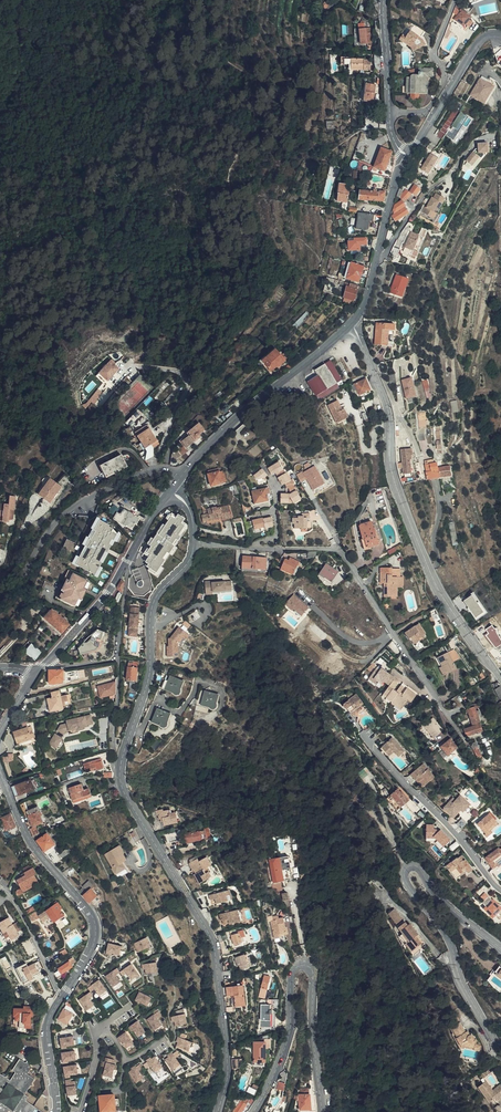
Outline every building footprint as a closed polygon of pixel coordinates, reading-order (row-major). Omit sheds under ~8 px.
[(462,7),(458,4),(457,3),(455,8),(454,12),(459,16),(456,20),(465,27),(466,24),(470,27),(473,23),(469,20),(471,18),(465,13),(467,12),(462,7)] [(465,27),(456,20),(453,23),(462,30),(465,27)] [(449,23),(444,37),(447,38),(451,31),(450,30),(452,25),(449,23)] [(358,25),(359,45),(363,44),(370,44),(369,29),(363,30),(363,25),(358,25)] [(421,30),(414,26),(410,32),(417,37),(421,30)] [(415,40),(417,37),(410,32),(406,37),(405,40),(413,45),(416,50),(425,46),(423,41),(421,40),(419,42),(415,40)] [(405,40),(406,37),(403,35),(399,40),(410,47),(412,52),(416,50),(413,45),(405,40)] [(349,72),(373,71),(373,61),(367,61),(367,60),(349,60),(349,58),(340,58),(339,65),(349,66),(349,72)] [(406,78),(406,94),(410,94),(410,98),(419,98),(419,94),(427,94),(428,77),(432,77),(432,69),(419,69),(419,75),(412,76),(410,76),(410,78),(406,78)] [(479,81),(471,94),(483,96),(482,105),(484,106),(493,89),(486,85),(479,81)] [(372,100),(374,86),(365,84),(362,102),(369,103),(369,100),(372,100)] [(483,96),(471,94),(469,97),(482,105),(483,96)] [(462,114),(457,121),(460,124),(463,120),(466,122),(469,118),(462,114)] [(460,124),(457,121),(457,122),(453,119),(450,124),(453,126),(446,136),(452,140),(454,136),(460,140),(466,130),(461,125),(460,124)] [(334,129),(334,121),(325,122),(325,129),(334,129)] [(479,158),(480,144),(478,144),(477,149),(475,149),(464,160),(470,165),(478,157),(479,158)] [(388,162),(391,153),(381,149),(374,168),(384,172),(385,169),(387,170),(389,163),(388,162)] [(438,159),(430,154),(428,158),(427,161),(422,170),(429,175),(438,159)] [(346,204),(348,191),(344,190),(345,186),(338,185),(336,202),(346,204)] [(416,196),(420,189),(414,186),(410,193),(416,196)] [(370,201),(384,202),(385,192),(377,192),(376,192),(376,191),(374,191),(373,192),(371,192),(370,201)] [(406,191),(400,198),(405,202),(411,195),(406,191)] [(357,192),(357,201),(370,201),(371,192),(357,192)] [(442,205),(445,199),(436,194),(433,199),(432,198),(427,207),(425,206),(422,212),(430,217),(439,202),(442,205)] [(396,222),(408,214),(405,209),(402,210),(401,209),(405,206),(402,201),(394,206),(393,210),(395,213),(394,214),(394,215),(392,217),(396,222)] [(431,222),(442,205),(439,202),(430,217),(422,212),(420,215),(428,220),(431,222)] [(373,217),(373,215),(358,214),(355,230),(365,232),(368,230),(369,222),(372,222),(373,217)] [(417,257),(425,238),(422,237),(412,233),(405,251),(413,255),(417,257)] [(349,243),(349,245),(349,252),(360,252),(360,246),(366,245),(366,240),(354,240),(354,243),(349,243)] [(361,277),(363,268),(351,265),(346,280),(358,283),(360,276),(361,277)] [(397,276),(389,294),(395,296),(400,298),(403,289),(405,290),(409,280),(397,276)] [(331,295),(333,288),(325,285),(323,293),(331,295)] [(346,288),(343,299),(351,301),(354,302),(358,288),(349,286),(348,289),(346,288)] [(406,290),(405,290),(403,289),(400,298),(395,296),(394,298),(402,301),(406,290)] [(340,319),(335,314),(331,317),(336,322),(340,319)] [(392,346),(394,324),(376,322),(374,344),(392,346)] [(304,352),(302,349),(296,355),(297,357),(298,358),(299,356),(304,352)] [(337,383),(342,380),(331,361),(327,364),(326,362),(323,363),(325,365),(315,371),(318,375),(308,382),(318,400),(319,399),(339,386),(337,383)] [(106,383),(117,371),(110,364),(108,363),(105,367),(104,367),(106,369),(99,376),(106,383)] [(289,365),(283,370),(285,373),(292,368),(289,365)] [(97,375),(99,376),(106,369),(104,367),(101,371),(97,375)] [(402,380),(406,398),(416,396),(412,377),(402,380)] [(356,394),(359,393),(359,394),(363,393),(363,394),(367,393),(366,391),(370,390),(366,379),(355,384),(352,385),(354,391),(356,394)] [(338,400),(329,404),(338,422),(349,416),(346,410),(344,411),(343,409),(341,405),(338,400)] [(124,424),(130,429),(142,417),(136,411),(124,424)] [(424,428),(423,415),(416,416),(418,430),(424,428)] [(190,435),(183,440),(188,446),(195,441),(194,441),(197,438),(198,439),(199,439),(200,438),(200,436),(200,435),(205,431),(198,424),(188,432),(190,435)] [(146,425),(134,433),(137,437),(145,449),(150,445),(152,448),(159,444),(157,441),(149,429),(146,425)] [(226,451),(221,445),(217,448),(223,454),(226,451)] [(412,448),(401,449),(403,463),(403,468),(404,474),(411,474),(410,459),(411,459),(411,455),(412,455),(412,448)] [(125,467),(120,456),(100,466),(106,477),(125,467)] [(426,472),(427,481),(439,479),(439,478),(439,477),(437,468),(437,464),(436,463),(432,463),(432,459),(425,460),(425,464),(427,472),(426,472)] [(278,460),(267,467),(271,472),(271,473),(275,471),(275,472),(277,472),(282,468),(283,468),(278,460)] [(262,467),(267,474),(271,472),(267,467),(266,464),(262,467)] [(304,472),(314,490),(325,483),(315,466),(304,472)] [(447,466),(437,468),(439,477),(439,478),(448,476),(447,466)] [(267,474),(262,467),(253,474),(257,480),(259,478),(260,477),(263,477),(267,474)] [(224,471),(219,473),(209,475),(208,476),(211,487),(227,483),(224,471)] [(285,473),(279,476),(277,478),(281,486),(284,484),(290,480),(286,473),(285,473)] [(62,487),(51,478),(38,495),(49,503),(54,497),(52,496),(55,493),(56,494),(62,487)] [(300,499),(295,491),(294,491),(293,490),(292,484),(284,486),(286,492),(288,491),(289,494),(280,494),(280,503),(290,503),(290,497),(294,503),(300,499)] [(268,489),(253,493),(255,503),(267,501),(267,499),(271,499),(271,495),(270,495),(268,489)] [(13,518),(14,496),(9,496),(8,504),(0,503),(0,511),(3,511),(2,521),(8,521),(9,518),(13,518)] [(210,522),(218,520),(218,518),(221,517),(221,519),(222,521),(230,519),(227,505),(216,508),(216,507),(207,509),(208,514),(201,515),(203,522),(209,521),(210,522)] [(137,524),(139,519),(128,512),(128,513),(123,510),(120,516),(116,514),(113,519),(114,521),(131,530),(135,523),(137,524)] [(310,512),(302,513),(303,517),(293,518),(294,523),(296,523),(296,528),(302,528),(302,529),(307,529),(307,527),(311,527),(311,522),(310,522),(310,518),(310,512)] [(271,519),(262,520),(264,529),(264,530),(273,528),(271,519)] [(264,529),(262,520),(251,522),(253,531),(260,529),(264,529)] [(358,525),(362,540),(365,539),(367,549),(373,547),(372,543),(378,542),(374,529),(373,529),(371,522),(358,525)] [(9,534),(16,535),(18,528),(11,527),(9,534)] [(156,564),(171,541),(167,538),(169,534),(158,527),(156,530),(153,528),(143,541),(146,544),(140,553),(146,557),(150,560),(156,564)] [(97,548),(106,553),(111,546),(102,540),(101,541),(98,539),(93,545),(97,548)] [(104,557),(106,553),(97,548),(95,552),(104,557)] [(110,555),(108,554),(106,553),(104,557),(95,552),(91,557),(95,560),(92,564),(106,572),(111,575),(119,560),(110,555)] [(102,578),(106,572),(92,564),(95,560),(91,557),(86,554),(82,561),(81,562),(81,563),(81,564),(81,565),(82,566),(82,567),(83,567),(84,567),(85,568),(87,569),(102,578)] [(306,563),(288,556),(284,556),(282,561),(276,559),(275,561),(281,563),(279,569),(292,574),(295,565),(303,568),(306,563)] [(264,573),(265,559),(242,557),(241,570),(264,573)] [(332,582),(339,571),(327,563),(320,574),(332,582)] [(392,576),(392,568),(392,567),(381,567),(381,583),(385,583),(384,596),(391,596),(391,593),(398,593),(398,587),(402,587),(402,576),(399,577),(392,576)] [(80,599),(86,587),(84,586),(87,581),(88,579),(73,572),(72,573),(70,578),(69,579),(68,579),(62,591),(64,592),(63,593),(61,597),(60,598),(75,605),(76,604),(78,599),(80,599)] [(129,588),(145,595),(152,581),(142,573),(130,583),(129,588)] [(241,579),(239,578),(237,581),(243,587),(245,584),(241,579)] [(118,589),(123,593),(125,583),(122,581),(116,588),(118,589)] [(212,581),(205,581),(206,591),(213,590),(213,592),(232,590),(231,581),(215,582),(212,583),(212,581)] [(87,588),(86,587),(80,599),(81,600),(82,601),(88,588),(87,588)] [(477,619),(488,612),(474,592),(463,600),(477,619)] [(294,594),(286,603),(302,616),(310,607),(294,594)] [(140,607),(132,606),(130,633),(135,633),(135,627),(138,628),(140,607)] [(61,617),(59,616),(54,611),(53,613),(47,619),(53,625),(61,617)] [(69,625),(61,617),(53,625),(62,633),(69,625)] [(425,635),(418,624),(405,633),(408,640),(410,639),(413,645),(419,641),(420,642),(426,638),(425,636),(425,635)] [(167,644),(167,655),(178,654),(178,642),(183,635),(186,631),(178,625),(170,637),(170,640),(168,641),(168,644),(167,644)] [(486,634),(495,648),(500,645),(500,638),(492,625),(486,629),(489,633),(486,634)] [(138,636),(138,628),(135,627),(135,633),(130,633),(130,635),(138,636)] [(97,629),(90,636),(91,638),(87,642),(85,642),(78,649),(81,655),(97,652),(100,648),(104,632),(97,629)] [(34,660),(41,652),(32,645),(25,652),(34,660)] [(443,665),(447,673),(456,669),(448,652),(437,658),(441,667),(443,665)] [(136,681),(139,662),(134,661),(133,664),(128,663),(126,679),(130,680),(129,682),(134,682),(135,681),(136,681)] [(443,675),(444,675),(447,673),(443,665),(441,667),(439,668),(443,675)] [(397,690),(399,692),(402,686),(399,684),(395,689),(392,687),(397,680),(379,667),(377,670),(374,667),(369,675),(377,680),(378,678),(381,681),(382,680),(388,684),(382,692),(386,695),(385,697),(390,700),(391,699),(401,706),(404,700),(395,693),(397,690)] [(77,670),(63,672),(63,682),(55,684),(49,684),(49,688),(63,684),(66,683),(66,679),(67,679),(67,682),(79,679),(77,670)] [(63,672),(63,671),(49,671),(49,684),(55,684),(63,682),(63,672)] [(180,689),(183,681),(164,673),(161,682),(159,681),(157,685),(159,686),(158,688),(164,690),(165,689),(173,692),(175,694),(177,695),(179,694),(180,693),(180,691),(180,689)] [(377,680),(369,675),(367,678),(375,683),(377,680)] [(116,693),(116,681),(97,686),(101,697),(116,693)] [(130,698),(135,699),(139,686),(129,683),(126,694),(130,695),(130,698)] [(405,688),(401,693),(401,694),(406,697),(410,700),(414,694),(405,688)] [(60,690),(52,692),(53,697),(48,698),(51,711),(64,708),(64,707),(65,707),(65,704),(71,703),(69,694),(61,696),(60,690)] [(215,704),(218,696),(200,690),(195,705),(200,707),(200,705),(209,707),(210,708),(212,709),(214,709),(215,709),(216,707),(216,705),(215,704)] [(401,693),(399,692),(397,690),(395,693),(404,700),(406,697),(401,694),(401,693)] [(346,703),(353,712),(362,705),(365,702),(359,694),(346,703)] [(391,699),(390,700),(389,701),(399,708),(401,706),(391,699)] [(362,705),(353,712),(355,715),(364,708),(362,705)] [(166,722),(169,714),(154,708),(144,732),(148,734),(152,722),(160,725),(162,727),(164,727),(165,726),(166,725),(166,723),(166,722)] [(87,726),(93,725),(90,716),(80,718),(80,719),(75,720),(66,722),(67,725),(60,726),(57,731),(64,736),(65,733),(69,732),(76,730),(77,730),(77,732),(83,730),(83,729),(82,726),(87,725),(87,726)] [(442,729),(431,716),(428,719),(427,718),(424,720),(425,722),(420,726),(425,731),(426,731),(432,737),(442,729)] [(472,724),(469,725),(460,728),(466,738),(482,731),(480,724),(473,726),(472,724)] [(24,730),(14,733),(15,737),(17,744),(18,744),(28,741),(31,740),(30,735),(29,733),(28,729),(24,730)] [(55,735),(49,745),(56,750),(57,749),(62,741),(62,740),(55,735)] [(381,748),(385,754),(390,750),(392,752),(395,753),(397,756),(402,752),(391,739),(381,748)] [(457,748),(450,739),(440,746),(447,755),(457,748)] [(478,747),(472,749),(477,757),(482,757),(478,747)] [(104,766),(108,765),(108,758),(100,759),(100,758),(82,763),(85,771),(95,769),(95,771),(105,768),(104,766)] [(434,777),(427,769),(424,771),(420,766),(406,778),(411,783),(415,780),(419,777),(425,784),(434,777)] [(422,787),(425,784),(419,777),(415,780),(422,787)] [(10,787),(14,797),(18,796),(19,799),(24,797),(24,794),(34,791),(31,782),(16,786),(16,785),(10,787)] [(71,793),(74,800),(91,794),(89,788),(85,790),(82,783),(70,787),(72,793),(71,793)] [(388,794),(398,807),(402,804),(409,799),(401,790),(400,790),(398,787),(392,792),(388,787),(384,789),(388,794)] [(442,808),(447,813),(451,814),(457,809),(461,813),(464,816),(470,811),(458,798),(453,803),(450,800),(442,808)] [(158,819),(159,819),(162,819),(163,822),(164,826),(180,822),(177,811),(168,813),(167,809),(162,810),(162,809),(157,810),(156,807),(150,808),(152,816),(157,815),(158,819)] [(38,813),(35,808),(27,812),(29,816),(27,817),(32,828),(42,824),(40,817),(42,816),(40,812),(38,813)] [(451,814),(447,813),(452,818),(457,813),(459,815),(461,813),(457,809),(451,814)] [(488,831),(496,824),(488,814),(476,824),(486,836),(490,833),(488,831)] [(11,815),(2,819),(7,831),(16,827),(11,815)] [(460,830),(466,824),(461,819),(455,824),(460,830)] [(435,829),(435,824),(426,824),(426,838),(439,838),(438,845),(447,845),(447,829),(435,829)] [(471,830),(466,824),(460,830),(466,835),(471,830)] [(183,835),(185,843),(193,842),(200,841),(200,840),(210,838),(208,828),(203,829),(204,830),(201,831),(200,828),(197,830),(198,832),(195,832),(195,831),(189,832),(189,834),(183,835)] [(54,845),(47,835),(36,842),(43,852),(54,845)] [(121,857),(123,856),(124,855),(119,846),(105,854),(114,868),(112,869),(116,875),(126,870),(123,864),(125,863),(121,857)] [(490,864),(492,862),(497,868),(500,865),(500,849),(499,850),(498,849),(485,858),(490,864)] [(61,860),(68,855),(65,851),(58,857),(61,860)] [(270,858),(272,883),(286,881),(286,877),(291,877),(289,856),(270,858)] [(472,869),(465,859),(463,860),(460,856),(456,858),(456,857),(446,865),(450,872),(458,867),(463,874),(465,873),(463,870),(465,869),(467,873),(472,869)] [(189,864),(192,871),(195,869),(197,873),(195,875),(194,875),(199,884),(208,879),(205,875),(208,873),(210,872),(207,867),(212,865),(207,858),(199,862),(197,859),(189,864)] [(492,862),(490,864),(488,865),(492,871),(497,868),(492,862)] [(456,880),(463,874),(458,867),(450,872),(456,880)] [(33,869),(31,870),(25,873),(26,876),(17,881),(21,889),(15,892),(18,896),(39,883),(35,876),(37,874),(33,869)] [(88,883),(78,891),(89,904),(91,903),(92,904),(93,903),(94,905),(99,901),(90,891),(93,888),(88,883)] [(281,895),(282,895),(280,884),(273,885),(271,885),(278,895),(281,895)] [(227,890),(209,894),(211,899),(214,898),(215,903),(229,900),(227,890)] [(488,896),(482,902),(485,905),(483,907),(493,916),(499,909),(500,910),(500,905),(497,903),(497,904),(488,896)] [(47,928),(54,923),(64,916),(60,910),(59,908),(61,907),(58,903),(53,906),(46,912),(41,915),(39,916),(47,928)] [(243,919),(239,908),(219,914),(221,920),(222,919),(223,924),(232,921),(233,922),(243,919)] [(394,909),(388,914),(396,926),(403,921),(394,909)] [(214,924),(210,911),(206,912),(207,918),(212,927),(214,924)] [(4,933),(7,931),(12,940),(15,938),(19,935),(17,931),(18,931),(13,923),(12,924),(8,916),(0,921),(0,927),(4,933)] [(285,934),(282,919),(278,920),(278,917),(272,918),(272,922),(270,922),(273,941),(279,940),(278,935),(285,934)] [(22,929),(17,921),(13,923),(18,931),(22,929)] [(421,945),(414,937),(411,932),(414,930),(410,924),(407,926),(405,924),(398,929),(402,935),(400,937),(406,946),(404,947),(409,955),(421,945)] [(7,931),(4,933),(9,942),(12,940),(7,931)] [(231,936),(232,938),(233,940),(234,945),(245,942),(244,938),(245,938),(243,932),(231,936)] [(221,933),(216,934),(219,943),(224,941),(221,933)] [(148,937),(136,942),(138,947),(140,951),(150,947),(148,943),(150,942),(148,937)] [(406,946),(400,937),(397,939),(404,947),(406,946)] [(122,947),(110,942),(106,950),(119,955),(121,951),(122,947)] [(423,949),(421,945),(409,955),(412,958),(423,949)] [(238,966),(240,965),(241,965),(242,969),(248,967),(247,963),(248,963),(246,954),(236,957),(238,966)] [(22,965),(30,980),(34,978),(32,975),(43,969),(41,966),(44,964),(42,959),(39,961),(32,965),(31,963),(27,966),(26,964),(22,965)] [(69,963),(59,969),(60,970),(55,973),(57,977),(62,974),(72,968),(71,966),(75,963),(73,959),(68,961),(69,963)] [(68,961),(58,967),(59,969),(69,963),(68,961)] [(157,962),(145,964),(146,969),(147,974),(157,972),(157,968),(158,968),(157,962)] [(24,983),(30,980),(22,965),(26,964),(25,963),(16,967),(24,983)] [(495,969),(500,977),(500,968),(497,963),(493,967),(495,969)] [(127,968),(120,973),(123,977),(127,974),(132,981),(140,975),(132,964),(127,968)] [(111,973),(106,976),(114,988),(121,982),(116,976),(120,973),(117,968),(111,973)] [(267,990),(270,976),(264,975),(260,988),(267,990)] [(88,988),(91,992),(95,989),(100,996),(103,994),(107,991),(100,980),(95,984),(88,988)] [(246,1005),(245,985),(240,986),(239,986),(234,986),(230,987),(231,996),(232,995),(234,995),(235,998),(235,1006),(246,1005)] [(85,997),(80,1000),(87,1011),(91,1009),(95,1006),(90,999),(94,996),(91,992),(85,997)] [(136,1001),(148,1006),(150,1002),(152,998),(140,992),(136,1001)] [(126,996),(120,1001),(124,1007),(131,1002),(126,996)] [(118,1002),(96,1017),(99,1024),(103,1022),(122,1008),(118,1002)] [(272,1004),(267,1005),(261,1005),(262,1027),(271,1027),(270,1015),(272,1015),(272,1004)] [(73,1009),(67,1006),(59,1020),(67,1024),(73,1014),(75,1017),(77,1015),(73,1009)] [(16,1008),(14,1016),(19,1017),(17,1028),(29,1030),(31,1019),(32,1019),(34,1009),(25,1007),(25,1010),(16,1008)] [(162,1016),(159,1012),(148,1020),(155,1031),(159,1028),(163,1025),(158,1019),(162,1016)] [(176,1021),(177,1026),(187,1024),(186,1019),(187,1019),(186,1014),(174,1017),(176,1021)] [(138,1021),(131,1027),(139,1038),(143,1035),(146,1032),(138,1021)] [(469,1031),(466,1032),(465,1033),(459,1023),(452,1027),(458,1037),(457,1037),(462,1045),(463,1044),(475,1047),(476,1044),(477,1040),(473,1039),(474,1039),(474,1038),(475,1038),(474,1037),(474,1036),(473,1036),(473,1035),(472,1035),(471,1035),(469,1031)] [(482,1045),(476,1044),(475,1047),(463,1044),(462,1045),(457,1037),(458,1037),(452,1027),(451,1028),(462,1048),(464,1047),(480,1051),(482,1045)] [(127,1033),(119,1038),(127,1049),(131,1046),(135,1043),(127,1033)] [(74,1036),(60,1038),(62,1047),(75,1045),(74,1041),(74,1036)] [(179,1043),(177,1047),(190,1051),(192,1047),(193,1042),(185,1040),(180,1038),(179,1043)] [(265,1062),(265,1042),(253,1042),(253,1062),(255,1062),(255,1065),(264,1065),(264,1062),(265,1062)] [(62,1053),(64,1062),(77,1060),(77,1056),(76,1051),(62,1053)] [(170,1057),(166,1060),(174,1071),(178,1068),(182,1065),(177,1059),(181,1055),(178,1051),(174,1054),(170,1057)] [(148,1062),(144,1065),(147,1069),(151,1066),(156,1073),(160,1070),(163,1068),(156,1057),(152,1059),(148,1062)] [(115,1060),(106,1058),(105,1063),(104,1068),(106,1068),(104,1076),(108,1077),(113,1078),(116,1065),(114,1064),(115,1060)] [(242,1058),(232,1059),(233,1066),(233,1069),(243,1068),(242,1058)] [(28,1101),(24,1098),(31,1086),(33,1083),(36,1079),(31,1075),(29,1074),(33,1067),(29,1064),(26,1063),(22,1060),(21,1059),(14,1070),(16,1072),(11,1080),(8,1078),(7,1079),(5,1078),(6,1076),(0,1073),(0,1111),(36,1111),(38,1109),(39,1108),(36,1106),(28,1101)] [(144,1069),(141,1064),(137,1068),(133,1070),(129,1073),(138,1084),(141,1081),(145,1078),(140,1072),(144,1069)] [(64,1067),(65,1076),(79,1074),(78,1069),(78,1065),(64,1067)] [(493,1089),(487,1080),(479,1086),(490,1102),(495,1099),(497,1101),(500,1098),(500,1094),(500,1093),(499,1093),(498,1093),(495,1090),(494,1091),(493,1089)] [(71,1082),(66,1083),(68,1096),(73,1095),(78,1094),(76,1081),(71,1082)] [(279,1082),(276,1088),(280,1089),(282,1090),(283,1089),(285,1089),(286,1084),(279,1082)] [(249,1090),(257,1094),(260,1089),(255,1086),(251,1084),(249,1090)] [(493,1089),(494,1091),(495,1090),(498,1093),(499,1093),(500,1093),(500,1092),(500,1084),(493,1089)] [(101,1096),(102,1111),(117,1110),(116,1106),(116,1099),(115,1094),(101,1096)] [(300,1095),(298,1095),(300,1110),(318,1110),(316,1094),(309,1095),(300,1095)] [(247,1102),(244,1100),(244,1101),(242,1100),(235,1111),(241,1111),(247,1102)]
